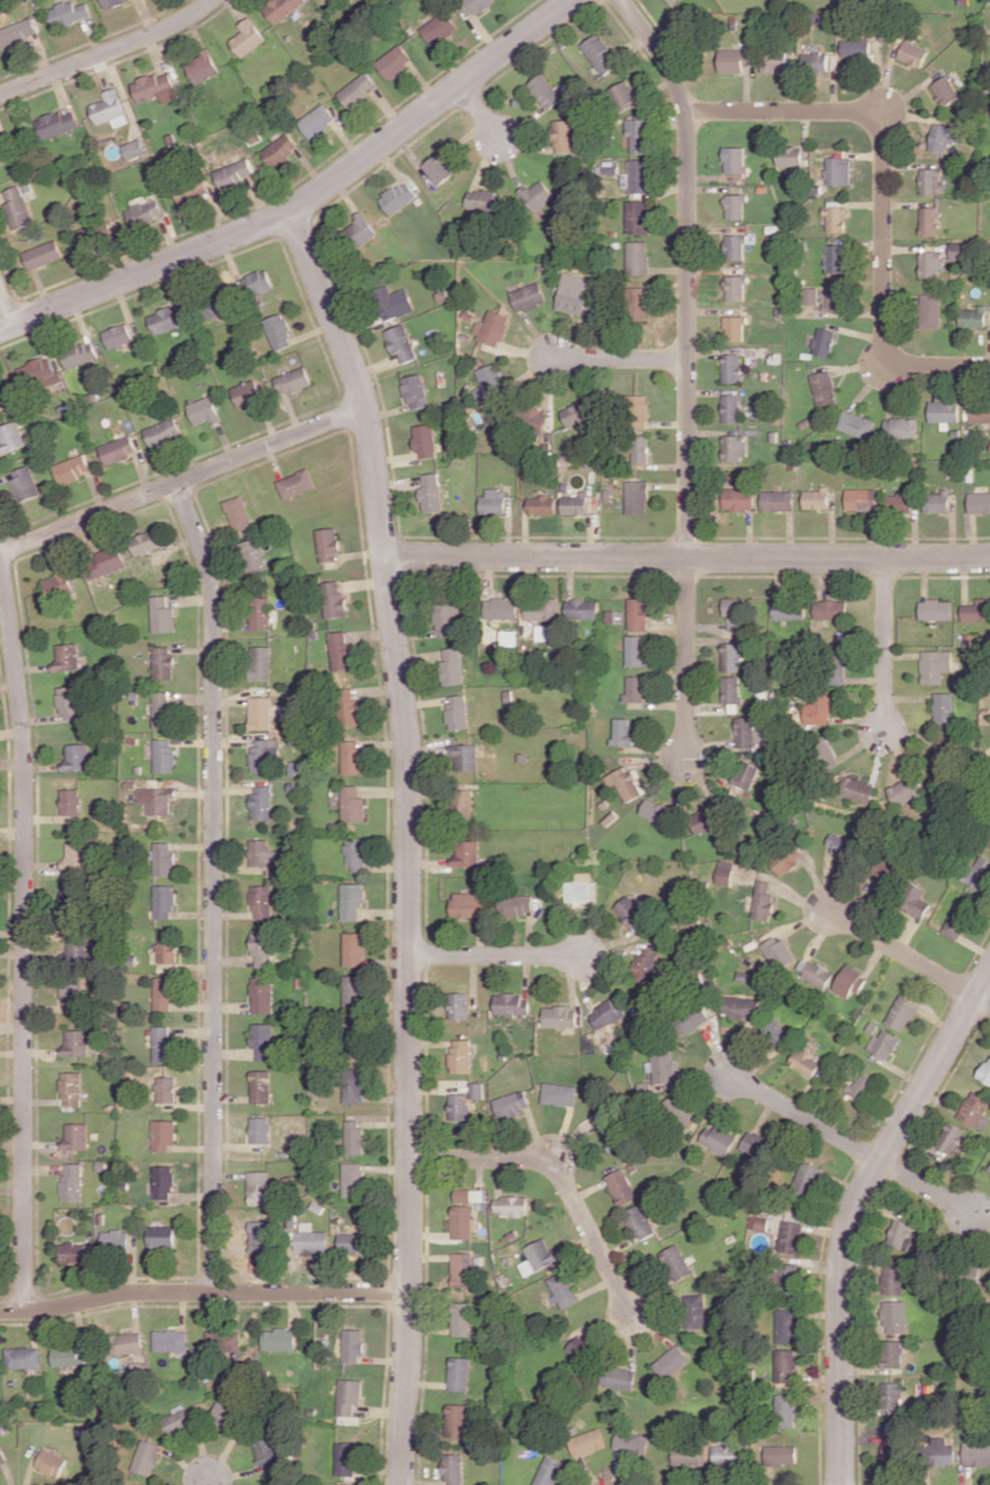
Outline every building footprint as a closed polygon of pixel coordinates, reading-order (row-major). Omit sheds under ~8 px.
[(48,7),(54,28),(92,17),(87,2),(74,6),(73,0),(48,7)] [(306,0),(274,0),(263,9),(275,24),(306,0)] [(457,2),(471,19),(494,0),(459,0),(457,2)] [(458,29),(446,11),(420,28),(432,46),(458,29)] [(238,24),(243,31),(230,40),(241,57),(266,40),(250,16),(238,24)] [(32,17),(0,29),(0,45),(2,49),(39,35),(32,17)] [(602,76),(619,63),(597,32),(580,45),(602,76)] [(843,39),(842,57),(871,58),(871,39),(843,39)] [(923,66),(928,48),(904,41),(899,59),(923,66)] [(414,63),(402,44),(376,60),(387,79),(414,63)] [(720,73),(744,72),(744,66),(751,66),(751,49),(720,50),(720,73)] [(219,74),(211,52),(185,62),(194,84),(219,74)] [(787,52),(763,52),(764,72),(788,71),(787,52)] [(803,53),(803,71),(828,71),(828,52),(803,53)] [(139,103),(160,95),(163,103),(179,97),(168,69),(132,83),(139,103)] [(338,93),(350,109),(379,87),(367,71),(338,93)] [(549,110),(563,98),(542,72),(528,84),(549,110)] [(931,85),(944,106),(961,96),(948,75),(931,85)] [(640,102),(630,79),(606,89),(617,113),(640,102)] [(97,125),(112,120),(114,127),(128,122),(117,87),(103,92),(105,100),(90,104),(97,125)] [(309,138),(336,122),(325,103),(298,119),(309,138)] [(37,119),(43,138),(79,128),(74,108),(37,119)] [(649,119),(626,118),(626,136),(631,136),(630,153),(648,154),(649,119)] [(574,149),(574,120),(554,120),(555,149),(574,149)] [(962,144),(965,129),(934,123),(929,150),(947,154),(949,142),(962,144)] [(300,150),(290,133),(261,150),(271,167),(300,150)] [(11,160),(5,138),(0,139),(0,163),(11,160)] [(122,145),(128,161),(147,154),(141,138),(122,145)] [(803,147),(778,146),(778,165),(803,166),(803,147)] [(725,172),(745,173),(746,147),(725,147),(725,172)] [(423,165),(438,186),(458,171),(442,150),(423,165)] [(214,171),(222,189),(255,176),(248,157),(214,171)] [(851,185),(852,158),(827,157),(826,184),(851,185)] [(621,190),(649,191),(650,159),(629,159),(628,173),(622,173),(621,190)] [(920,194),(938,194),(938,177),(942,177),(943,169),(921,168),(920,194)] [(210,199),(206,179),(176,186),(180,206),(210,199)] [(379,198),(390,215),(418,196),(407,179),(379,198)] [(557,198),(545,179),(531,188),(528,184),(519,190),(534,213),(557,198)] [(5,191),(9,202),(5,203),(15,230),(35,222),(20,185),(5,191)] [(467,208),(500,213),(503,194),(470,188),(467,208)] [(726,219),(746,218),(745,195),(726,195),(726,219)] [(164,215),(158,198),(126,210),(133,227),(164,215)] [(626,201),(627,234),(649,233),(649,200),(626,201)] [(846,232),(846,206),(824,206),(824,215),(828,215),(827,232),(846,232)] [(937,207),(920,206),(920,235),(937,235),(937,207)] [(343,227),(356,248),(378,235),(365,214),(343,227)] [(74,230),(79,248),(102,241),(96,223),(74,230)] [(745,234),(725,235),(726,259),(746,259),(745,234)] [(31,271),(64,257),(56,239),(23,252),(31,271)] [(648,274),(649,241),(628,241),(627,274),(648,274)] [(968,243),(951,243),(950,258),(967,259),(968,243)] [(827,244),(828,273),(846,272),(846,244),(827,244)] [(921,278),(938,277),(938,259),(943,259),(943,251),(920,251),(921,278)] [(249,296),(273,288),(267,268),(242,276),(249,296)] [(591,277),(563,273),(558,310),(585,314),(591,277)] [(746,276),(727,275),(726,299),(745,300),(746,276)] [(518,312),(548,303),(541,281),(511,291),(518,312)] [(415,310),(407,287),(391,293),(388,284),(373,290),(384,321),(415,310)] [(827,284),(825,312),(844,313),(845,285),(827,284)] [(648,320),(649,287),(633,287),(632,320),(648,320)] [(818,304),(818,288),(804,289),(805,304),(818,304)] [(941,328),(940,293),(920,294),(921,329),(941,328)] [(185,323),(178,303),(147,315),(154,335),(185,323)] [(987,308),(961,308),(960,327),(986,327),(987,308)] [(473,337),(502,345),(510,315),(490,309),(486,324),(478,322),(473,337)] [(275,351),(294,344),(283,313),(264,319),(275,351)] [(725,316),(724,340),(744,341),(745,316),(725,316)] [(110,350),(134,341),(127,322),(103,332),(110,350)] [(417,358),(405,324),(384,331),(393,354),(398,352),(402,363),(417,358)] [(834,329),(815,328),(813,355),(832,357),(834,329)] [(68,369),(99,358),(92,340),(61,352),(68,369)] [(723,381),(740,382),(741,354),(723,354),(723,381)] [(50,356),(18,367),(27,392),(63,379),(59,369),(55,370),(50,356)] [(483,386),(476,389),(481,402),(508,392),(498,362),(477,370),(483,386)] [(279,394),(312,386),(307,367),(275,375),(279,394)] [(809,375),(818,407),(837,402),(829,370),(809,375)] [(430,405),(422,373),(402,378),(410,410),(430,405)] [(240,409),(264,400),(256,378),(232,388),(240,409)] [(649,395),(628,394),(628,427),(649,427),(649,395)] [(740,394),(722,395),(723,422),(741,422),(740,394)] [(222,421),(212,395),(188,404),(196,425),(210,420),(211,425),(222,421)] [(570,429),(595,416),(586,399),(561,411),(570,429)] [(550,413),(526,405),(521,424),(545,431),(550,413)] [(989,422),(989,405),(969,405),(970,423),(989,422)] [(836,427),(868,441),(876,422),(844,408),(836,427)] [(918,438),(918,418),(885,417),(885,437),(918,438)] [(150,446),(182,438),(177,418),(145,426),(150,446)] [(27,445),(17,420),(0,426),(0,443),(4,453),(27,445)] [(416,458),(436,457),(434,424),(415,425),(416,458)] [(99,446),(107,465),(137,454),(130,435),(99,446)] [(633,463),(649,463),(649,435),(633,435),(633,463)] [(723,435),(723,459),(747,460),(748,435),(723,435)] [(53,465),(60,484),(92,472),(85,453),(53,465)] [(17,478),(11,480),(19,502),(41,494),(29,465),(14,470),(17,478)] [(284,499),(315,487),(308,468),(277,480),(284,499)] [(423,474),(424,486),(420,487),(423,513),(443,511),(439,472),(423,474)] [(627,514),(649,514),(648,480),(626,481),(627,514)] [(821,490),(804,490),(804,508),(829,509),(830,486),(821,485),(821,490)] [(723,510),(754,511),(754,488),(723,488),(723,510)] [(877,489),(846,488),(846,510),(877,510),(877,489)] [(482,495),(481,513),(507,514),(507,489),(488,489),(487,496),(482,495)] [(925,511),(950,512),(951,489),(943,489),(943,494),(926,493),(925,511)] [(761,491),(761,510),(794,510),(794,490),(761,491)] [(989,512),(989,492),(969,493),(969,513),(989,512)] [(563,515),(589,514),(588,494),(562,495),(563,515)] [(886,511),(913,513),(914,496),(887,494),(886,511)] [(233,531),(251,526),(243,495),(225,500),(233,531)] [(529,495),(529,513),(557,513),(557,496),(529,495)] [(317,529),(320,562),(340,561),(337,527),(317,529)] [(130,537),(135,556),(160,548),(155,530),(130,537)] [(247,574),(265,571),(259,538),(241,542),(247,574)] [(94,578),(127,566),(119,545),(86,558),(94,578)] [(56,575),(42,580),(49,599),(74,590),(65,565),(54,569),(56,575)] [(339,592),(339,581),(324,581),(325,617),(347,617),(346,591),(339,592)] [(153,632),(176,632),(175,606),(168,607),(168,595),(152,596),(153,632)] [(629,629),(649,630),(649,597),(630,596),(629,629)] [(269,597),(251,597),(252,630),(270,629),(269,597)] [(724,616),(729,615),(729,631),(746,631),(745,597),(723,598),(724,616)] [(486,618),(519,618),(519,598),(486,598),(486,618)] [(961,621),(989,620),(989,598),(977,598),(977,604),(961,604),(961,621)] [(559,620),(559,599),(527,599),(527,619),(559,620)] [(600,600),(568,599),(567,618),(600,619),(600,600)] [(459,634),(455,600),(434,603),(438,637),(459,634)] [(847,601),(815,600),(814,619),(847,620),(847,601)] [(920,619),(952,619),(952,600),(920,600),(920,619)] [(805,619),(805,602),(773,601),(773,618),(805,619)] [(616,610),(607,609),(607,623),(616,623),(617,618),(616,618),(616,610)] [(329,633),(334,670),(352,668),(347,630),(329,633)] [(518,631),(502,630),(502,646),(518,647),(518,631)] [(627,665),(645,666),(646,635),(628,635),(627,665)] [(79,669),(78,643),(54,644),(55,670),(79,669)] [(741,671),(742,643),(723,643),(723,670),(741,671)] [(154,679),(174,679),(173,646),(153,646),(154,679)] [(271,646),(250,646),(251,681),(271,680),(271,646)] [(444,648),(445,660),(441,661),(444,685),(465,683),(461,647),(444,648)] [(952,671),(952,650),(920,651),(921,684),(942,684),(941,672),(952,671)] [(845,683),(844,654),(827,655),(828,684),(845,683)] [(624,701),(648,701),(648,675),(629,675),(628,693),(624,693),(624,701)] [(723,676),(724,703),(741,703),(740,676),(723,676)] [(57,687),(58,720),(81,719),(80,686),(57,687)] [(357,687),(340,688),(341,726),(358,725),(357,687)] [(169,691),(152,692),(153,728),(170,728),(169,691)] [(933,693),(934,725),(954,725),(953,692),(933,693)] [(447,695),(449,729),(468,728),(467,694),(447,695)] [(804,724),(830,723),(829,694),(809,695),(809,704),(804,704),(804,724)] [(272,697),(251,697),(251,729),(272,729),(272,697)] [(737,747),(754,748),(754,717),(737,717),(737,747)] [(614,745),(633,745),(633,718),(614,718),(614,745)] [(823,764),(836,759),(826,737),(813,742),(823,764)] [(173,738),(153,739),(154,772),(174,772),(173,738)] [(281,739),(251,740),(252,773),(270,773),(270,758),(281,758),(281,739)] [(343,774),(364,773),(363,747),(358,748),(358,740),(342,741),(343,774)] [(66,759),(60,760),(61,771),(87,770),(87,744),(66,744),(66,759)] [(477,744),(452,744),(452,770),(478,770),(477,744)] [(761,767),(744,759),(732,786),(750,794),(761,767)] [(618,783),(627,802),(644,794),(632,770),(628,773),(625,767),(605,776),(610,787),(618,783)] [(917,774),(887,789),(896,806),(925,792),(917,774)] [(875,782),(843,776),(839,796),(871,803),(875,782)] [(366,821),(365,797),(360,797),(360,785),(342,786),(343,822),(366,821)] [(272,819),(272,786),(252,786),(251,819),(272,819)] [(139,788),(139,803),(148,802),(148,815),(173,814),(173,788),(139,788)] [(61,815),(81,815),(81,789),(61,789),(61,815)] [(472,790),(454,789),(453,816),(471,817),(472,790)] [(663,826),(671,808),(648,797),(640,815),(663,826)] [(696,833),(723,826),(717,805),(690,813),(696,833)] [(832,847),(830,853),(847,860),(855,840),(831,831),(826,845),(832,847)] [(353,864),(353,871),(366,871),(367,838),(347,838),(346,864),(353,864)] [(268,839),(249,840),(250,871),(269,871),(269,861),(276,861),(276,851),(269,851),(268,839)] [(478,840),(454,840),(455,866),(479,866),(478,840)] [(61,868),(88,868),(89,843),(67,842),(67,857),(61,857),(61,868)] [(174,842),(155,842),(154,875),(173,875),(174,842)] [(771,858),(779,875),(800,866),(795,854),(798,852),(796,847),(771,858)] [(976,854),(965,884),(985,891),(989,877),(989,859),(976,854)] [(733,860),(718,859),(717,884),(732,884),(733,860)] [(752,918),(772,921),(774,894),(769,893),(770,881),(756,880),(752,918)] [(359,919),(358,908),(364,908),(364,883),(342,883),(342,920),(359,919)] [(902,908),(924,919),(932,903),(922,899),(926,889),(913,883),(902,908)] [(61,907),(77,907),(77,885),(62,885),(61,907)] [(153,918),(174,918),(174,885),(154,885),(153,918)] [(271,919),(271,885),(252,885),(251,919),(271,919)] [(452,917),(486,916),(486,888),(465,888),(465,893),(452,893),(452,917)] [(499,914),(532,915),(533,895),(500,894),(499,914)] [(614,908),(638,933),(652,919),(628,894),(614,908)] [(957,941),(970,917),(954,908),(941,932),(957,941)] [(252,966),(272,967),(273,930),(253,929),(252,966)] [(364,932),(344,933),(345,966),(365,966),(364,932)] [(66,965),(89,965),(89,936),(66,937),(66,965)] [(176,937),(157,937),(156,962),(175,963),(176,937)] [(778,942),(775,937),(762,944),(775,971),(796,960),(785,938),(778,942)] [(640,954),(633,978),(652,983),(660,952),(646,948),(644,955),(640,954)] [(834,971),(810,960),(802,978),(826,989),(834,971)] [(852,990),(859,993),(868,975),(845,964),(833,991),(848,998),(852,990)] [(364,1009),(365,977),(345,976),(344,1008),(364,1009)] [(153,1010),(171,1010),(172,977),(154,977),(153,1010)] [(62,1012),(81,1012),(81,982),(63,982),(62,1012)] [(251,1013),(273,1013),(273,983),(251,983),(251,1013)] [(885,1021),(903,1032),(921,1001),(902,991),(885,1021)] [(469,1018),(469,992),(449,992),(450,1019),(469,1018)] [(496,1015),(530,1015),(530,1000),(522,1000),(522,994),(496,994),(496,1015)] [(760,998),(724,997),(723,1017),(759,1019),(760,998)] [(589,1009),(596,1028),(627,1017),(620,998),(589,1009)] [(686,1033),(711,1021),(703,1005),(679,1017),(686,1033)] [(544,1006),(544,1027),(577,1027),(577,1010),(569,1010),(569,1006),(544,1006)] [(791,1030),(770,1019),(761,1035),(782,1047),(791,1030)] [(272,1023),(251,1024),(251,1049),(256,1049),(256,1060),(273,1060),(272,1023)] [(153,1026),(153,1063),(171,1063),(171,1026),(153,1026)] [(887,1061),(901,1038),(884,1028),(879,1037),(874,1035),(866,1048),(887,1061)] [(89,1055),(89,1029),(66,1030),(66,1044),(61,1045),(61,1056),(89,1055)] [(453,1071),(453,1065),(451,1065),(451,1052),(453,1052),(453,1045),(456,1045),(456,1038),(473,1038),(473,1071),(453,1071)] [(822,1060),(797,1048),(789,1065),(814,1077),(822,1060)] [(655,1070),(657,1089),(679,1087),(674,1050),(653,1052),(654,1061),(647,1062),(648,1071),(655,1070)] [(988,1055),(978,1078),(989,1084),(989,1055),(988,1055)] [(342,1103),(363,1103),(363,1069),(343,1069),(342,1103)] [(271,1103),(270,1070),(251,1070),(251,1103),(271,1103)] [(848,1082),(843,1093),(863,1103),(875,1077),(860,1070),(853,1085),(848,1082)] [(82,1072),(63,1072),(62,1105),(82,1106),(82,1072)] [(176,1077),(156,1077),(156,1103),(176,1103),(176,1077)] [(542,1102),(576,1107),(579,1086),(545,1082),(542,1102)] [(470,1098),(484,1099),(484,1083),(470,1083),(470,1098)] [(983,1114),(989,1103),(989,1099),(973,1089),(957,1116),(983,1132),(989,1121),(989,1118),(983,1114)] [(494,1098),(498,1117),(530,1110),(526,1090),(494,1098)] [(469,1094),(450,1093),(449,1120),(469,1120),(469,1094)] [(663,1108),(687,1129),(699,1116),(674,1095),(663,1108)] [(623,1147),(611,1115),(597,1121),(609,1152),(623,1147)] [(269,1143),(269,1117),(251,1117),(251,1143),(269,1143)] [(176,1144),(176,1120),(153,1120),(153,1151),(169,1152),(169,1144),(176,1144)] [(362,1154),(363,1120),(345,1120),(345,1154),(362,1154)] [(953,1154),(964,1129),(948,1121),(936,1146),(953,1154)] [(701,1142),(730,1156),(739,1135),(710,1122),(701,1142)] [(89,1123),(67,1123),(67,1138),(61,1138),(61,1149),(89,1150),(89,1123)] [(741,1150),(762,1159),(771,1139),(750,1129),(741,1150)] [(823,1168),(804,1160),(792,1188),(811,1196),(823,1168)] [(342,1196),(363,1196),(362,1162),(342,1162),(342,1196)] [(83,1163),(63,1163),(63,1201),(83,1201),(83,1163)] [(153,1198),(173,1199),(174,1166),(154,1165),(153,1198)] [(605,1176),(619,1206),(638,1197),(624,1168),(605,1176)] [(271,1204),(270,1171),(248,1171),(249,1205),(271,1204)] [(455,1189),(455,1202),(472,1202),(472,1188),(455,1189)] [(528,1197),(495,1196),(495,1214),(528,1215),(528,1197)] [(657,1232),(643,1202),(625,1211),(639,1241),(657,1232)] [(472,1239),(472,1231),(476,1231),(476,1218),(472,1218),(472,1206),(452,1205),(451,1238),(472,1239)] [(750,1228),(767,1231),(772,1210),(759,1208),(757,1216),(753,1216),(750,1228)] [(888,1243),(907,1249),(914,1223),(895,1218),(888,1243)] [(251,1254),(277,1253),(275,1221),(250,1221),(251,1254)] [(294,1251),(328,1251),(328,1231),(311,1231),(312,1222),(301,1221),(300,1231),(295,1231),(294,1251)] [(781,1252),(802,1253),(803,1222),(782,1221),(781,1252)] [(150,1226),(149,1249),(175,1250),(176,1226),(150,1226)] [(102,1230),(102,1248),(129,1249),(129,1230),(102,1230)] [(338,1252),(365,1252),(365,1233),(339,1233),(338,1252)] [(524,1247),(530,1259),(519,1264),(525,1276),(557,1261),(545,1237),(524,1247)] [(59,1261),(87,1262),(88,1242),(60,1241),(59,1261)] [(661,1253),(676,1282),(694,1272),(679,1244),(661,1253)] [(472,1253),(452,1252),(451,1286),(471,1286),(472,1253)] [(797,1291),(801,1266),(783,1262),(779,1288),(797,1291)] [(905,1294),(906,1265),(884,1265),(884,1294),(905,1294)] [(556,1296),(555,1296),(561,1310),(580,1301),(566,1270),(548,1279),(556,1296)] [(686,1295),(687,1329),(706,1328),(705,1294),(686,1295)] [(907,1332),(907,1301),(885,1301),(885,1332),(907,1332)] [(472,1336),(473,1302),(453,1302),(452,1336),(472,1336)] [(778,1308),(777,1343),(797,1343),(798,1309),(778,1308)] [(296,1350),(295,1328),(262,1329),(263,1350),(296,1350)] [(342,1362),(362,1362),(363,1329),(343,1329),(342,1362)] [(153,1330),(153,1350),(187,1351),(187,1330),(153,1330)] [(241,1349),(240,1330),(206,1331),(206,1350),(241,1349)] [(112,1354),(142,1353),(142,1333),(112,1334),(112,1354)] [(579,1362),(594,1350),(581,1335),(567,1347),(579,1362)] [(885,1367),(904,1367),(903,1340),(884,1341),(885,1367)] [(692,1358),(678,1343),(653,1365),(667,1381),(692,1358)] [(40,1367),(40,1347),(6,1348),(6,1367),(40,1367)] [(52,1364),(86,1366),(86,1348),(53,1347),(52,1364)] [(777,1382),(797,1382),(797,1349),(777,1349),(777,1382)] [(468,1391),(471,1357),(450,1356),(448,1389),(468,1391)] [(601,1384),(634,1390),(638,1371),(605,1365),(601,1384)] [(338,1415),(354,1416),(355,1405),(361,1405),(362,1379),(339,1378),(338,1415)] [(903,1382),(883,1383),(884,1409),(904,1408),(903,1382)] [(798,1426),(797,1394),(778,1394),(778,1427),(798,1426)] [(211,1424),(232,1431),(240,1407),(218,1400),(211,1424)] [(166,1435),(191,1427),(183,1404),(171,1408),(173,1414),(161,1418),(166,1435)] [(466,1437),(467,1404),(447,1404),(446,1437),(466,1437)] [(570,1439),(577,1458),(608,1447),(601,1427),(570,1439)] [(647,1455),(651,1438),(618,1431),(615,1448),(647,1455)] [(270,1436),(253,1442),(262,1470),(280,1464),(270,1436)] [(904,1436),(885,1436),(884,1464),(904,1465),(904,1436)] [(947,1437),(933,1437),(933,1447),(928,1447),(928,1465),(956,1466),(956,1445),(947,1444),(947,1437)] [(161,1444),(141,1438),(132,1470),(152,1476),(161,1444)] [(336,1475),(356,1475),(356,1442),(337,1442),(336,1475)] [(989,1466),(989,1444),(964,1443),(964,1465),(989,1466)] [(2,1445),(0,1446),(0,1469),(9,1466),(2,1445)] [(715,1465),(748,1465),(748,1445),(714,1446),(715,1465)] [(797,1445),(767,1445),(767,1465),(797,1464),(797,1445)] [(67,1456),(43,1448),(36,1469),(60,1477),(67,1456)] [(707,1465),(707,1448),(674,1448),(674,1464),(707,1465)] [(463,1453),(443,1453),(443,1481),(450,1481),(450,1484),(464,1484),(463,1453)] [(566,1462),(548,1454),(535,1484),(536,1484),(556,1484),(566,1462)]
